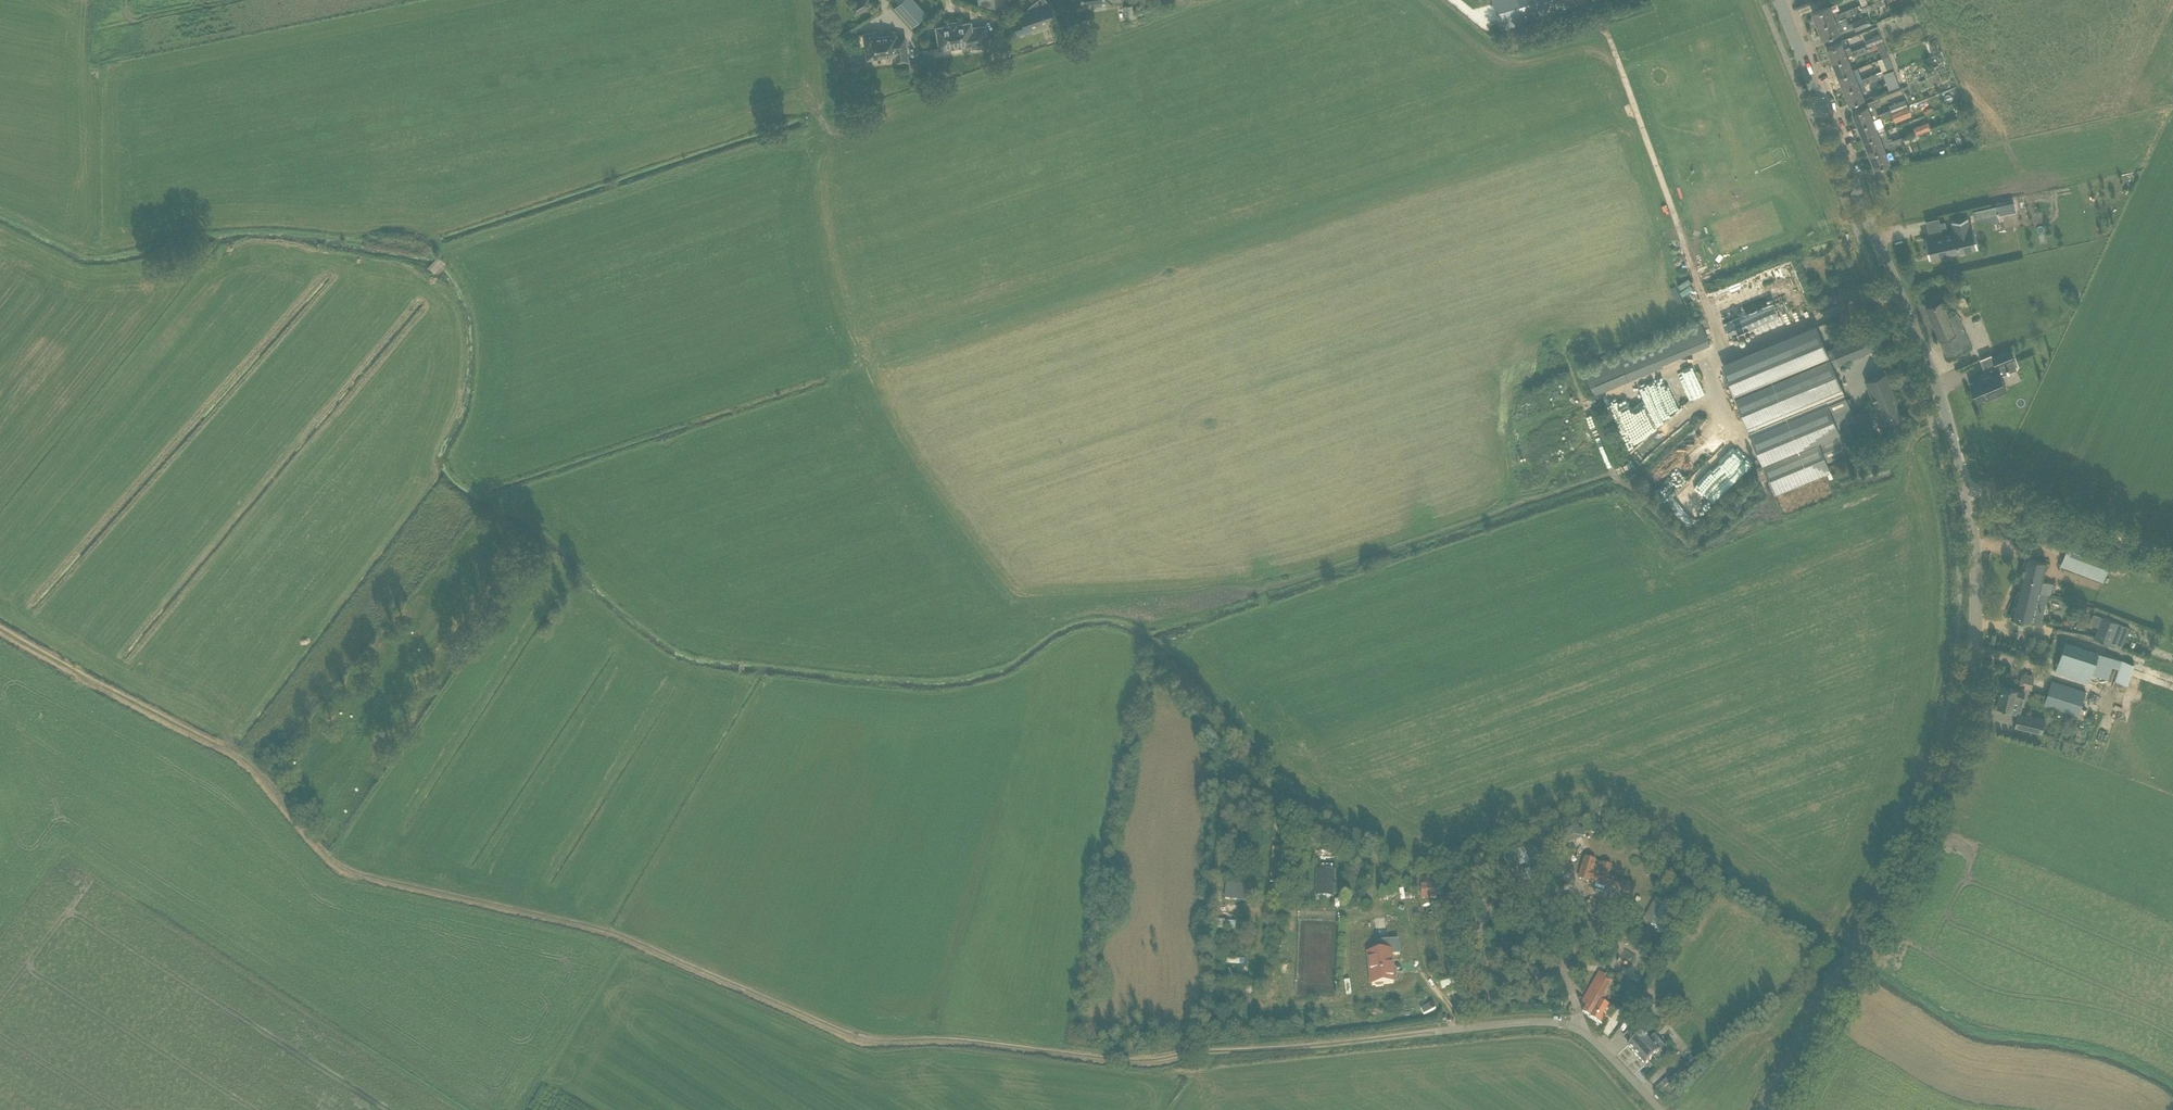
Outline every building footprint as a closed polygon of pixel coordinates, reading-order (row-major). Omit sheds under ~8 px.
[(858,1),(863,9),(864,9),(869,6),(869,0),(860,0),(858,1)] [(894,7),(912,27),(927,14),(914,0),(902,0),(894,7)] [(979,5),(986,4),(987,10),(1006,7),(1005,0),(979,0),(979,5)] [(1056,10),(1054,11),(1052,3),(1050,4),(1048,2),(1047,0),(1038,0),(1029,7),(1029,8),(1030,7),(1032,10),(1020,14),(1012,17),(1014,21),(1018,34),(1032,29),(1033,32),(1042,29),(1040,24),(1047,22),(1047,24),(1057,21),(1056,18),(1059,17),(1056,10)] [(1077,9),(1093,7),(1093,5),(1112,3),(1112,0),(1115,0),(1076,0),(1077,9)] [(1501,28),(1594,0),(1493,0),(1501,28)] [(1845,17),(1862,11),(1860,8),(1859,5),(1842,12),(1845,17)] [(1838,17),(1837,14),(1836,11),(1831,13),(1828,6),(1812,12),(1818,25),(1838,17)] [(1838,31),(1844,28),(1841,22),(1846,20),(1845,17),(1842,12),(1837,14),(1838,17),(1818,25),(1823,38),(1838,31)] [(1865,16),(1852,22),(1856,31),(1871,25),(1869,18),(1866,19),(1865,16)] [(940,49),(981,43),(981,46),(989,45),(986,26),(972,28),(971,22),(937,27),(940,49)] [(908,61),(905,37),(897,38),(896,35),(876,37),(876,32),(864,34),(868,58),(896,54),(897,62),(908,61)] [(1883,41),(1880,34),(1871,38),(1874,45),(1883,41)] [(1850,52),(1846,40),(1827,48),(1832,62),(1846,56),(1851,54),(1850,52)] [(1860,54),(1866,51),(1865,48),(1864,46),(1857,49),(1860,54)] [(1888,56),(1885,47),(1879,49),(1882,58),(1888,56)] [(1860,54),(1857,49),(1850,52),(1851,54),(1852,57),(1860,54)] [(1852,70),(1846,56),(1832,62),(1838,76),(1852,70)] [(1888,56),(1882,58),(1878,60),(1881,71),(1892,67),(1888,56)] [(917,61),(910,62),(911,72),(918,71),(917,61)] [(1876,73),(1869,76),(1871,82),(1878,79),(1885,76),(1884,73),(1893,70),(1892,67),(1881,71),(1882,71),(1876,73)] [(1862,82),(1861,79),(1857,68),(1852,70),(1838,76),(1843,89),(1862,82)] [(1896,76),(1893,70),(1884,73),(1885,76),(1887,80),(1896,76)] [(1863,98),(1860,89),(1866,87),(1865,84),(1871,82),(1869,76),(1861,79),(1862,82),(1843,89),(1849,103),(1863,98)] [(1891,112),(1907,106),(1905,99),(1888,105),(1890,109),(1891,112)] [(1877,118),(1876,115),(1878,115),(1872,100),(1863,104),(1864,107),(1852,111),(1858,126),(1872,120),(1877,118)] [(1863,139),(1877,134),(1872,120),(1858,126),(1863,139)] [(1927,123),(1914,128),(1916,134),(1929,128),(1927,123)] [(1896,145),(1894,140),(1892,141),(1891,137),(1888,138),(1885,131),(1877,134),(1863,139),(1869,153),(1883,147),(1888,145),(1890,145),(1891,147),(1896,145)] [(1896,145),(1903,143),(1901,137),(1894,140),(1896,145)] [(1883,147),(1869,153),(1875,167),(1885,163),(1888,161),(1883,147)] [(1998,214),(1997,206),(1982,209),(1984,218),(1998,214)] [(1975,246),(1972,231),(1969,232),(1966,220),(1954,223),(1956,234),(1927,241),(1930,253),(1937,251),(1938,254),(1941,253),(1942,259),(1952,257),(1950,251),(1975,246)] [(1949,317),(1942,300),(1926,307),(1940,340),(1946,355),(1970,345),(1957,313),(1949,317)] [(1710,344),(1701,321),(1618,355),(1584,369),(1593,391),(1710,344)] [(1816,324),(1721,363),(1774,493),(1830,470),(1827,461),(1851,452),(1846,438),(1841,426),(1848,424),(1858,419),(1849,398),(1847,399),(1837,376),(1833,366),(1826,350),(1816,324)] [(1868,333),(1826,350),(1833,366),(1865,354),(1875,350),(1868,333)] [(2014,359),(2010,351),(1992,358),(1995,367),(2014,359)] [(1976,400),(1988,395),(1986,389),(1994,386),(1996,392),(2005,388),(1997,369),(1979,376),(1980,379),(1974,381),(1969,383),(1976,400)] [(1876,410),(1882,425),(1901,417),(1895,403),(1896,402),(1885,373),(1865,381),(1877,409),(1876,410)] [(1629,393),(1639,420),(1621,427),(1625,440),(1651,431),(1645,415),(1651,413),(1654,420),(1676,413),(1663,378),(1650,383),(1651,385),(1629,393)] [(2113,555),(2070,539),(2061,566),(2103,582),(2113,555)] [(2025,557),(2018,585),(2039,590),(2039,592),(2050,594),(2052,583),(2042,581),(2046,563),(2025,557)] [(2050,595),(2050,594),(2039,592),(2039,590),(2018,585),(2011,617),(2042,625),(2043,620),(2042,620),(2048,594),(2050,595)] [(2121,647),(2129,626),(2102,616),(2094,636),(2121,647)] [(2065,641),(2055,671),(2088,682),(2089,679),(2091,674),(2108,679),(2112,667),(2119,669),(2115,680),(2128,684),(2135,665),(2065,641)] [(2020,685),(2031,688),(2034,677),(2022,675),(2020,685)] [(2044,704),(2079,715),(2086,691),(2052,680),(2044,704)] [(2020,711),(2024,692),(2016,690),(2002,686),(1997,706),(2010,709),(2010,711),(2015,713),(2016,710),(2020,711)] [(2014,726),(2042,732),(2045,719),(2018,713),(2014,726)] [(1551,850),(1586,836),(1583,829),(1581,830),(1578,825),(1546,838),(1551,850)] [(1286,864),(1286,847),(1273,847),(1273,863),(1286,864)] [(1633,886),(1607,878),(1610,865),(1586,858),(1579,878),(1588,881),(1588,880),(1597,883),(1595,889),(1603,891),(1605,885),(1631,894),(1633,886)] [(1334,870),(1317,869),(1316,896),(1333,897),(1334,870)] [(1422,899),(1437,897),(1435,874),(1419,876),(1422,899)] [(1247,884),(1226,882),(1224,899),(1246,901),(1247,884)] [(1662,931),(1679,902),(1667,896),(1651,924),(1662,931)] [(1377,946),(1369,946),(1372,973),(1374,973),(1374,974),(1380,973),(1380,972),(1389,971),(1386,948),(1394,947),(1393,936),(1376,938),(1377,946)] [(1601,1001),(1605,993),(1609,987),(1606,986),(1608,983),(1603,980),(1605,976),(1602,974),(1599,981),(1600,981),(1598,984),(1600,985),(1598,988),(1592,985),(1588,992),(1592,995),(1583,1012),(1591,1016),(1591,1017),(1601,1023),(1604,1019),(1601,1017),(1608,1005),(1601,1001)] [(1634,1003),(1643,991),(1632,983),(1627,992),(1631,995),(1628,999),(1634,1003)] [(1645,996),(1632,1013),(1642,1021),(1656,1004),(1645,996)] [(1435,1005),(1422,1010),(1425,1017),(1438,1012),(1435,1005)] [(1659,1051),(1643,1032),(1628,1046),(1645,1064),(1653,1057),(1659,1051)] [(1667,1097),(1676,1086),(1666,1078),(1657,1088),(1667,1097)]
